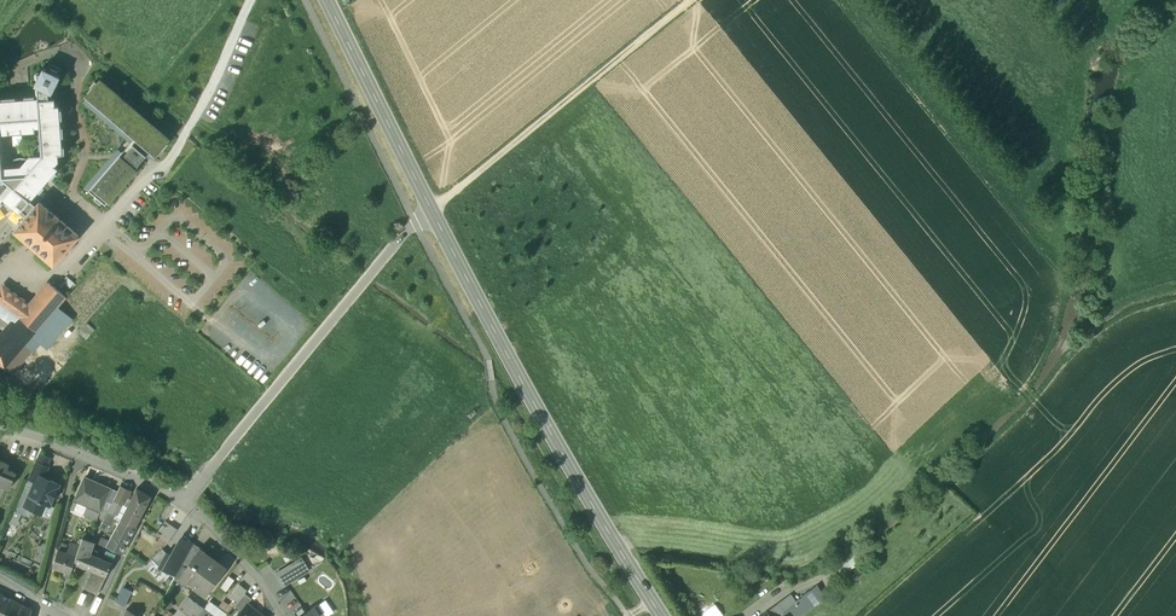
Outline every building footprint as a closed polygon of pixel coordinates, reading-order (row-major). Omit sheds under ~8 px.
[(43,68),(41,72),(37,72),(37,80),(35,85),(37,86),(38,97),(39,97),(39,99),(49,98),(49,92),(52,93),(60,76),(43,68)] [(168,139),(100,80),(98,83),(95,81),(90,87),(93,89),(86,97),(154,156),(161,148),(163,150),(168,144),(165,142),(168,139)] [(2,98),(2,100),(0,100),(0,133),(9,132),(9,129),(21,128),(21,132),(35,131),(35,127),(40,126),(42,154),(30,154),(27,158),(22,157),(16,158),(11,161),(8,166),(2,167),(1,159),(3,158),(2,138),(0,138),(0,205),(3,201),(2,200),(4,197),(8,201),(5,204),(11,210),(14,207),(26,217),(36,204),(30,200),(38,191),(40,192),(45,186),(43,185),(49,178),(50,180),(57,172),(56,170),(58,167),(55,164),(59,160),(58,154),(65,153),(64,145),(62,145),(61,137),(64,136),(63,126),(61,126),(60,119),(62,119),(62,108),(59,108),(59,104),(55,105),(55,98),(49,98),(39,99),(39,97),(38,97),(35,97),(35,95),(24,96),(25,98),(16,99),(16,97),(2,98)] [(1047,122),(1052,130),(1064,122),(1059,114),(1047,122)] [(133,144),(125,153),(138,165),(146,155),(133,144)] [(125,153),(122,151),(89,190),(97,197),(94,199),(100,204),(102,202),(105,204),(139,165),(138,165),(125,153)] [(78,235),(39,201),(26,217),(15,231),(54,264),(63,253),(64,254),(66,254),(67,254),(68,253),(69,252),(69,251),(69,249),(68,248),(78,235)] [(30,306),(20,317),(37,331),(51,314),(56,308),(56,309),(66,297),(50,283),(30,306)] [(4,287),(0,291),(0,304),(15,314),(20,318),(20,317),(30,306),(4,287)] [(20,318),(15,314),(12,318),(12,321),(15,324),(20,318)] [(37,331),(31,338),(48,353),(68,329),(51,314),(37,331)] [(20,317),(20,318),(15,324),(0,341),(0,344),(15,357),(28,342),(31,338),(37,331),(20,317)] [(15,357),(12,360),(19,365),(34,347),(28,342),(15,357)] [(5,369),(12,360),(15,357),(0,344),(0,364),(5,369)] [(12,360),(5,369),(11,374),(19,365),(12,360)] [(0,485),(2,481),(11,485),(16,474),(7,470),(9,465),(0,461),(0,485)] [(48,468),(35,462),(28,480),(34,483),(35,482),(36,483),(42,480),(43,480),(48,468)] [(111,488),(85,477),(75,500),(91,507),(100,511),(101,511),(111,488)] [(42,480),(36,483),(35,482),(34,483),(24,506),(29,508),(32,515),(38,512),(43,514),(47,505),(51,507),(59,487),(58,484),(51,481),(48,482),(43,480),(42,480)] [(111,488),(101,511),(100,511),(98,517),(104,520),(108,511),(117,494),(118,492),(111,488)] [(130,493),(120,488),(118,492),(117,494),(127,499),(130,493)] [(151,497),(137,490),(133,498),(147,505),(151,497)] [(117,494),(108,511),(112,513),(116,515),(122,505),(124,506),(127,499),(117,494)] [(147,505),(133,498),(128,506),(140,513),(142,514),(147,505)] [(140,513),(128,506),(121,519),(133,527),(140,513)] [(100,511),(91,507),(88,513),(98,517),(100,511)] [(104,520),(103,522),(107,524),(112,513),(108,511),(104,520)] [(133,527),(121,519),(118,526),(130,532),(133,527)] [(165,521),(156,534),(168,543),(177,530),(165,521)] [(107,524),(103,522),(100,529),(106,532),(110,526),(107,524)] [(130,532),(118,526),(113,534),(125,541),(130,532)] [(143,526),(139,531),(144,535),(148,529),(143,526)] [(107,547),(119,552),(125,541),(113,534),(107,547)] [(94,542),(83,537),(80,546),(76,557),(74,563),(92,571),(93,571),(98,558),(96,557),(90,554),(92,550),(94,542)] [(182,565),(193,544),(192,543),(186,537),(184,539),(181,538),(171,556),(167,554),(161,567),(170,572),(177,575),(182,565)] [(80,546),(71,543),(67,554),(76,557),(80,546)] [(193,544),(182,565),(190,570),(194,565),(192,563),(199,549),(200,550),(201,548),(193,544)] [(200,550),(199,549),(192,563),(194,565),(190,570),(185,577),(206,594),(224,570),(204,555),(205,554),(200,550)] [(67,554),(58,551),(53,567),(68,572),(71,573),(74,563),(76,557),(67,554)] [(157,563),(167,575),(170,572),(161,567),(167,554),(157,563)] [(112,564),(98,558),(93,571),(106,577),(112,564)] [(295,563),(277,574),(284,587),(302,576),(299,569),(295,563)] [(309,572),(305,565),(299,569),(302,576),(309,572)] [(93,571),(92,571),(84,588),(97,595),(106,577),(93,571)] [(229,576),(221,588),(226,592),(235,580),(229,576)] [(126,606),(134,589),(125,585),(116,602),(126,606)] [(239,585),(230,596),(238,602),(245,594),(247,591),(239,585)] [(238,602),(235,606),(241,611),(247,604),(252,599),(245,594),(238,602)] [(0,595),(0,615),(1,615),(10,600),(0,595)] [(768,613),(770,615),(800,615),(804,613),(791,595),(768,613)] [(188,598),(175,615),(199,615),(204,609),(188,598)] [(10,600),(1,615),(30,615),(31,611),(10,600)] [(237,615),(262,615),(247,604),(241,611),(237,615)] [(720,606),(701,615),(702,615),(725,615),(720,606)] [(318,610),(316,607),(314,609),(319,615),(320,615),(323,614),(319,609),(318,610)]
